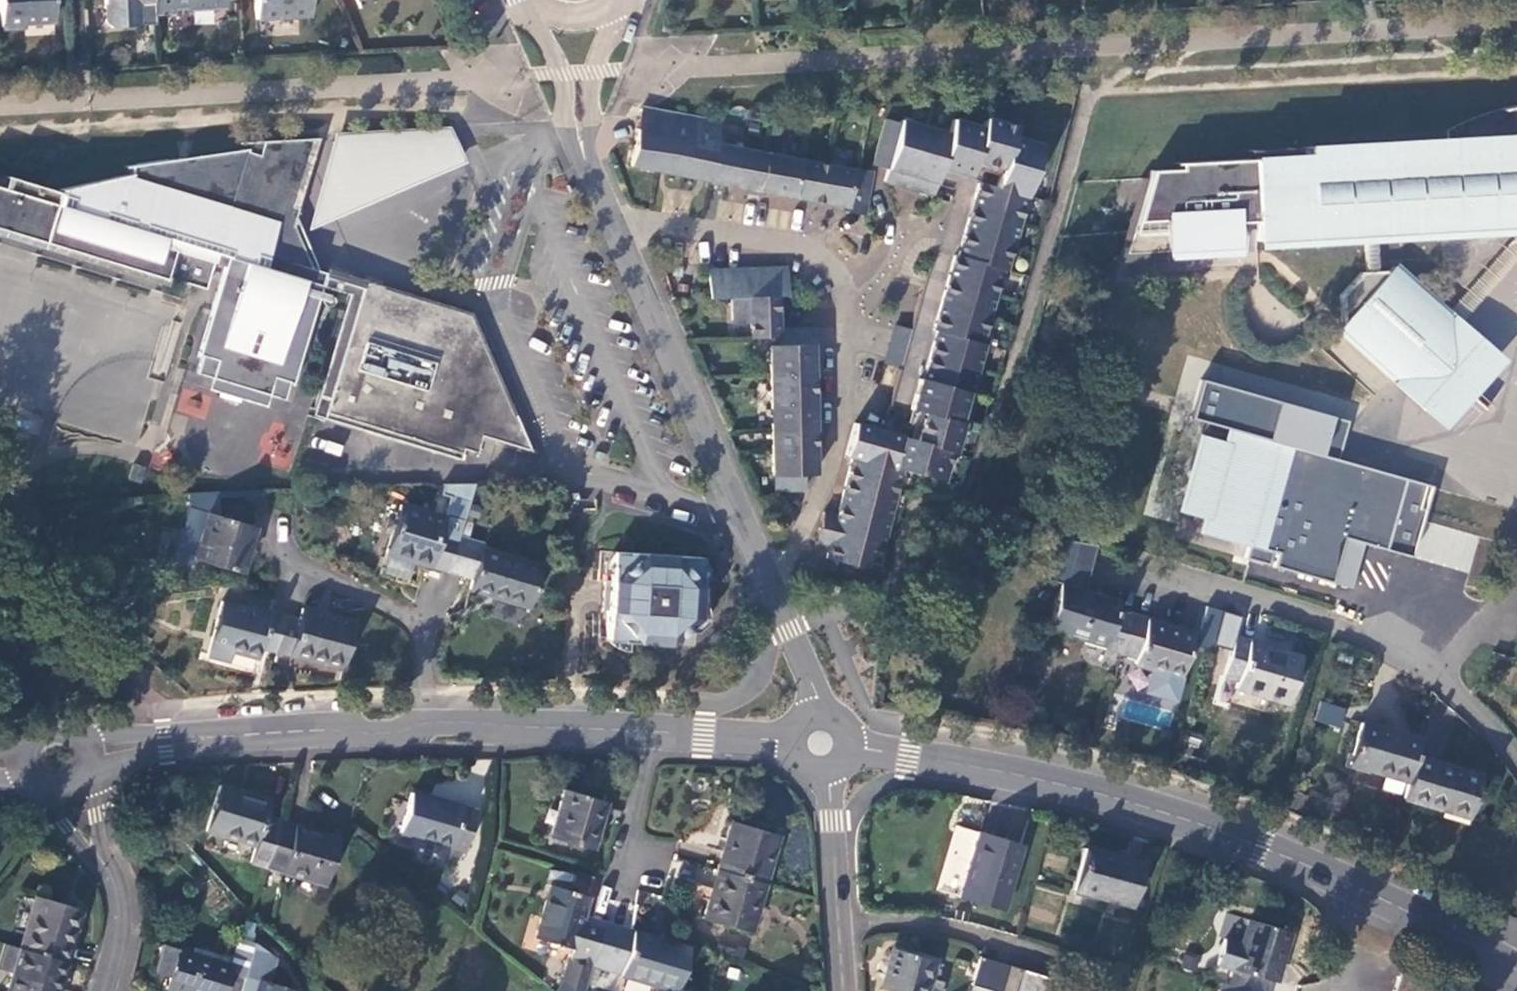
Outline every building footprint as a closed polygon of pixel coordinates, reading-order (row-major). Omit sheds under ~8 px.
[(0,26),(24,25),(24,21),(53,20),(52,0),(0,0),(0,24),(0,26)] [(105,23),(110,27),(139,26),(139,16),(155,15),(154,0),(104,0),(105,23)] [(170,15),(189,13),(189,10),(224,8),(224,0),(154,0),(155,15),(170,15)] [(255,19),(310,16),(309,0),(254,0),(255,19)] [(640,110),(629,168),(847,207),(846,212),(864,215),(872,171),(853,168),(853,172),(716,147),(720,125),(670,116),(640,110)] [(900,369),(889,409),(895,411),(889,433),(854,422),(844,456),(851,458),(837,515),(822,512),(814,544),(828,548),(825,559),(875,572),(901,470),(942,482),(950,452),(954,453),(962,423),(960,422),(967,394),(970,395),(984,344),(981,343),(1002,271),(1005,272),(1027,198),(1026,198),(1042,145),(1013,136),(1016,127),(984,118),(981,128),(953,119),(949,134),(900,119),(899,124),(885,119),(871,165),(886,169),(882,181),(932,195),(940,168),(956,172),(911,330),(900,369)] [(312,226),(469,167),(453,123),(433,131),(416,127),(397,134),(374,129),(356,135),(334,130),(312,226)] [(1179,163),(1179,169),(1149,171),(1147,179),(1138,215),(1131,215),(1127,232),(1133,231),(1129,246),(1363,235),(1375,235),(1516,227),(1516,137),(1305,148),(1306,156),(1179,163)] [(198,356),(200,356),(196,374),(284,401),(288,385),(293,386),(326,274),(291,264),(289,235),(297,209),(292,207),(312,139),(262,141),(258,155),(247,151),(248,148),(130,165),(132,174),(58,190),(56,194),(4,178),(0,190),(0,232),(167,283),(168,279),(205,290),(214,264),(224,267),(198,356)] [(1363,235),(1365,272),(1378,271),(1375,235),(1363,235)] [(1337,328),(1389,375),(1445,312),(1393,265),(1388,271),(1378,271),(1365,272),(1360,272),(1339,295),(1342,323),(1337,328)] [(767,338),(772,491),(805,490),(804,475),(815,474),(811,343),(813,343),(813,329),(778,330),(777,297),(787,296),(787,268),(708,270),(709,299),(729,299),(730,322),(749,322),(749,339),(767,338)] [(326,274),(293,386),(320,395),(331,398),(326,413),(462,453),(461,459),(462,459),(465,448),(478,452),(483,436),(531,450),(472,311),(365,280),(364,285),(327,274),(328,270),(327,269),(326,274)] [(896,325),(885,365),(900,369),(911,330),(896,325)] [(1476,377),(1478,373),(1480,368),(1482,363),(1483,358),(1483,353),(1484,348),(1483,343),(1472,341),(1471,344),(1435,344),(1419,362),(1423,398),(1420,398),(1423,410),(1429,410),(1434,409),(1438,408),(1443,406),(1448,404),(1452,402),(1456,399),(1460,396),(1464,393),(1468,389),(1471,385),(1474,382),(1476,377)] [(174,410),(203,420),(212,396),(183,386),(174,410)] [(1306,451),(1231,430),(1227,443),(1197,435),(1176,510),(1206,518),(1202,532),(1247,545),(1243,559),(1267,565),(1270,551),(1276,553),(1272,566),(1331,583),(1344,538),(1384,549),(1396,508),(1415,513),(1424,485),(1365,468),(1358,494),(1338,488),(1304,459),(1306,451)] [(1358,494),(1365,468),(1306,451),(1304,459),(1338,488),(1358,494)] [(399,503),(384,554),(387,555),(413,562),(448,573),(458,537),(464,517),(446,512),(444,516),(399,503)] [(206,513),(193,559),(240,573),(248,547),(254,526),(206,513)] [(458,537),(448,573),(473,580),(469,591),(529,608),(542,565),(482,548),(483,544),(458,537)] [(1095,547),(1059,539),(1047,580),(1060,584),(1045,631),(1119,653),(1130,615),(1114,610),(1118,599),(1082,588),(1095,547)] [(698,617),(701,557),(599,551),(597,581),(605,582),(604,606),(603,611),(608,611),(606,641),(628,643),(667,645),(698,617)] [(387,555),(382,572),(408,580),(413,562),(387,555)] [(206,654),(205,656),(228,662),(232,651),(257,658),(260,647),(275,651),(284,617),(221,600),(206,654)] [(1220,611),(1205,606),(1194,644),(1209,649),(1220,611)] [(284,617),(275,651),(342,670),(355,623),(302,608),(298,621),(284,617)] [(1130,615),(1119,653),(1135,658),(1133,664),(1151,668),(1144,692),(1172,700),(1179,677),(1192,633),(1162,624),(1161,629),(1145,624),(1146,620),(1130,615)] [(1234,638),(1223,675),(1237,680),(1235,688),(1288,703),(1301,657),(1234,638)] [(234,654),(230,667),(253,673),(257,660),(234,654)] [(1340,728),(1347,709),(1321,700),(1314,720),(1340,728)] [(1359,721),(1346,764),(1405,781),(1412,756),(1417,738),(1359,721)] [(1412,756),(1405,781),(1400,798),(1468,818),(1480,776),(1412,756)] [(218,784),(205,830),(255,846),(249,864),(265,868),(279,823),(265,818),(270,800),(218,784)] [(563,789),(549,838),(589,849),(603,801),(563,789)] [(410,792),(399,833),(465,852),(477,811),(410,792)] [(731,821),(717,870),(763,883),(777,835),(731,821)] [(279,823),(265,868),(323,886),(337,840),(279,823)] [(978,833),(960,896),(1003,909),(1021,846),(978,833)] [(1083,848),(1072,889),(1131,905),(1143,864),(1083,848)] [(717,870),(702,918),(748,932),(763,883),(717,870)] [(550,885),(534,937),(571,949),(570,954),(594,961),(606,924),(582,917),(588,896),(550,885)] [(35,896),(20,948),(66,962),(81,909),(35,896)] [(1224,939),(1216,965),(1233,970),(1228,985),(1248,990),(1261,990),(1264,979),(1273,981),(1288,931),(1249,919),(1241,944),(1224,939)] [(594,961),(622,970),(620,974),(677,990),(678,990),(690,949),(606,924),(594,961)] [(169,978),(167,988),(179,990),(240,990),(254,943),(238,938),(230,965),(177,950),(169,978)] [(257,939),(254,943),(274,957),(277,953),(257,939)] [(240,990),(288,990),(289,990),(264,982),(274,958),(274,957),(254,943),(240,990)] [(177,950),(161,945),(153,973),(169,978),(177,950)] [(6,948),(0,965),(0,967),(11,971),(18,952),(6,948)] [(7,990),(57,990),(66,962),(20,948),(7,990)] [(882,989),(889,990),(938,990),(941,981),(929,978),(934,961),(893,949),(882,989)] [(979,956),(971,984),(985,989),(993,961),(979,956)] [(985,989),(992,990),(994,990),(1000,990),(1008,965),(993,961),(985,989)] [(1402,963),(1397,977),(1426,986),(1431,971),(1402,963)] [(1000,990),(1016,990),(1022,969),(1008,965),(1000,990)] [(1016,990),(1032,990),(1037,973),(1022,969),(1016,990)] [(1032,990),(1047,990),(1051,977),(1037,973),(1032,990)] [(1393,990),(1425,990),(1426,986),(1397,977),(1393,990)] [(1218,990),(1248,990),(1228,985),(1221,983),(1218,990)]
